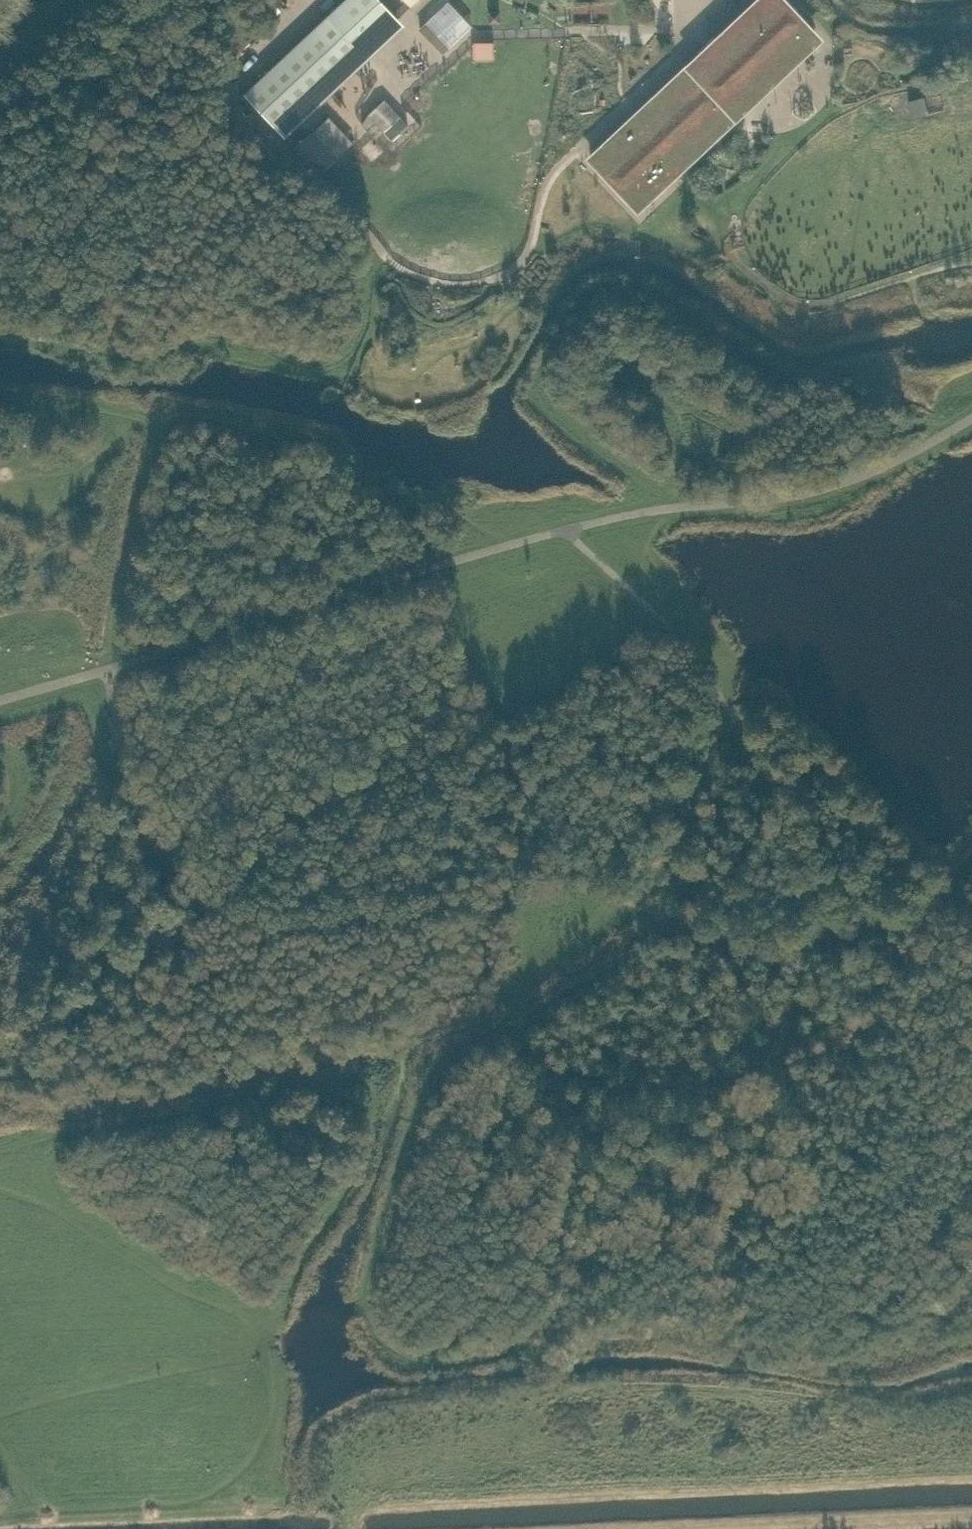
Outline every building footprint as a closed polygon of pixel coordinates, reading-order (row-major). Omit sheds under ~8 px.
[(292,117),(339,73),(323,55),(345,34),(362,52),(398,18),(381,0),(345,0),(246,92),(263,111),(275,100),(292,117)] [(612,177),(641,208),(662,188),(655,180),(813,32),(783,0),(757,0),(591,155),(612,177)] [(442,53),(464,33),(443,9),(425,24),(424,33),(442,53)] [(501,12),(490,12),(490,22),(501,22),(501,12)] [(496,59),(496,43),(474,43),(474,59),(496,59)] [(403,118),(385,99),(370,114),(388,133),(403,118)] [(328,118),(311,133),(336,161),(353,145),(328,118)] [(396,141),(411,126),(403,118),(388,133),(396,141)] [(296,146),(321,173),(336,161),(311,133),(296,146)]
